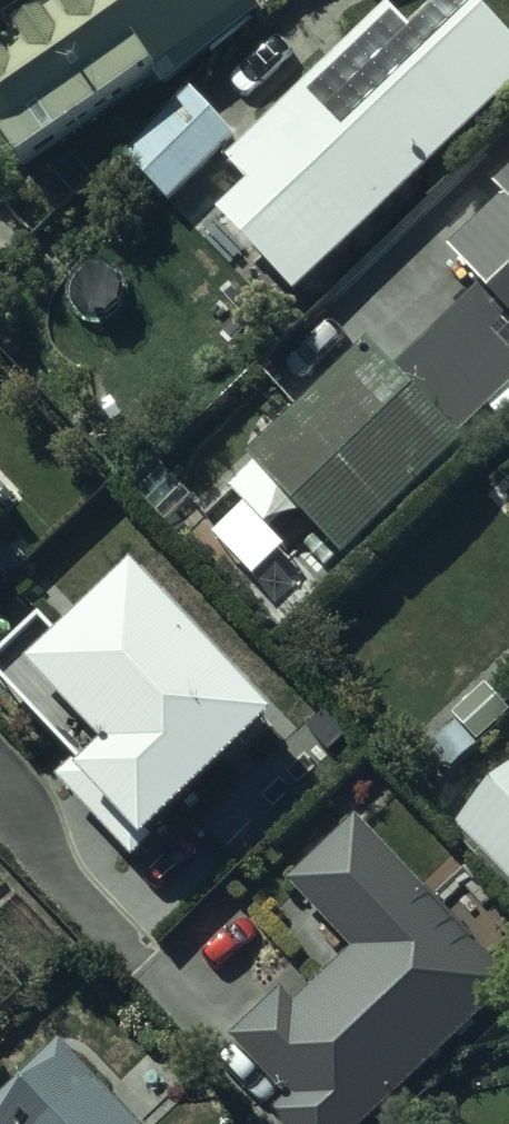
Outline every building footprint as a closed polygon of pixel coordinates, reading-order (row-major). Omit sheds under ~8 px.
[(0,42),(0,137),(20,164),(151,71),(164,86),(258,13),(249,0),(61,0),(0,42)] [(223,162),(245,185),(213,214),(295,302),(508,105),(508,63),(468,19),(428,56),(386,11),(223,162)] [(190,91),(123,156),(167,202),(234,137),(190,91)] [(450,250),(508,316),(508,183),(498,193),(504,200),(450,250)] [(463,444),(457,438),(396,372),(367,342),(248,455),(255,462),(228,488),(266,526),(290,502),(343,558),(463,444)] [(486,687),(454,718),(459,723),(430,751),(452,773),(479,746),(476,744),(508,711),(508,710),(486,687)] [(456,826),(508,880),(508,774),(456,826)] [(356,819),(288,884),(353,953),(297,1007),(281,990),(229,1040),(286,1099),(269,1115),(278,1123),(365,1123),(508,987),(508,979),(356,819)] [(60,1044),(0,1100),(0,1123),(136,1123),(60,1044)]
